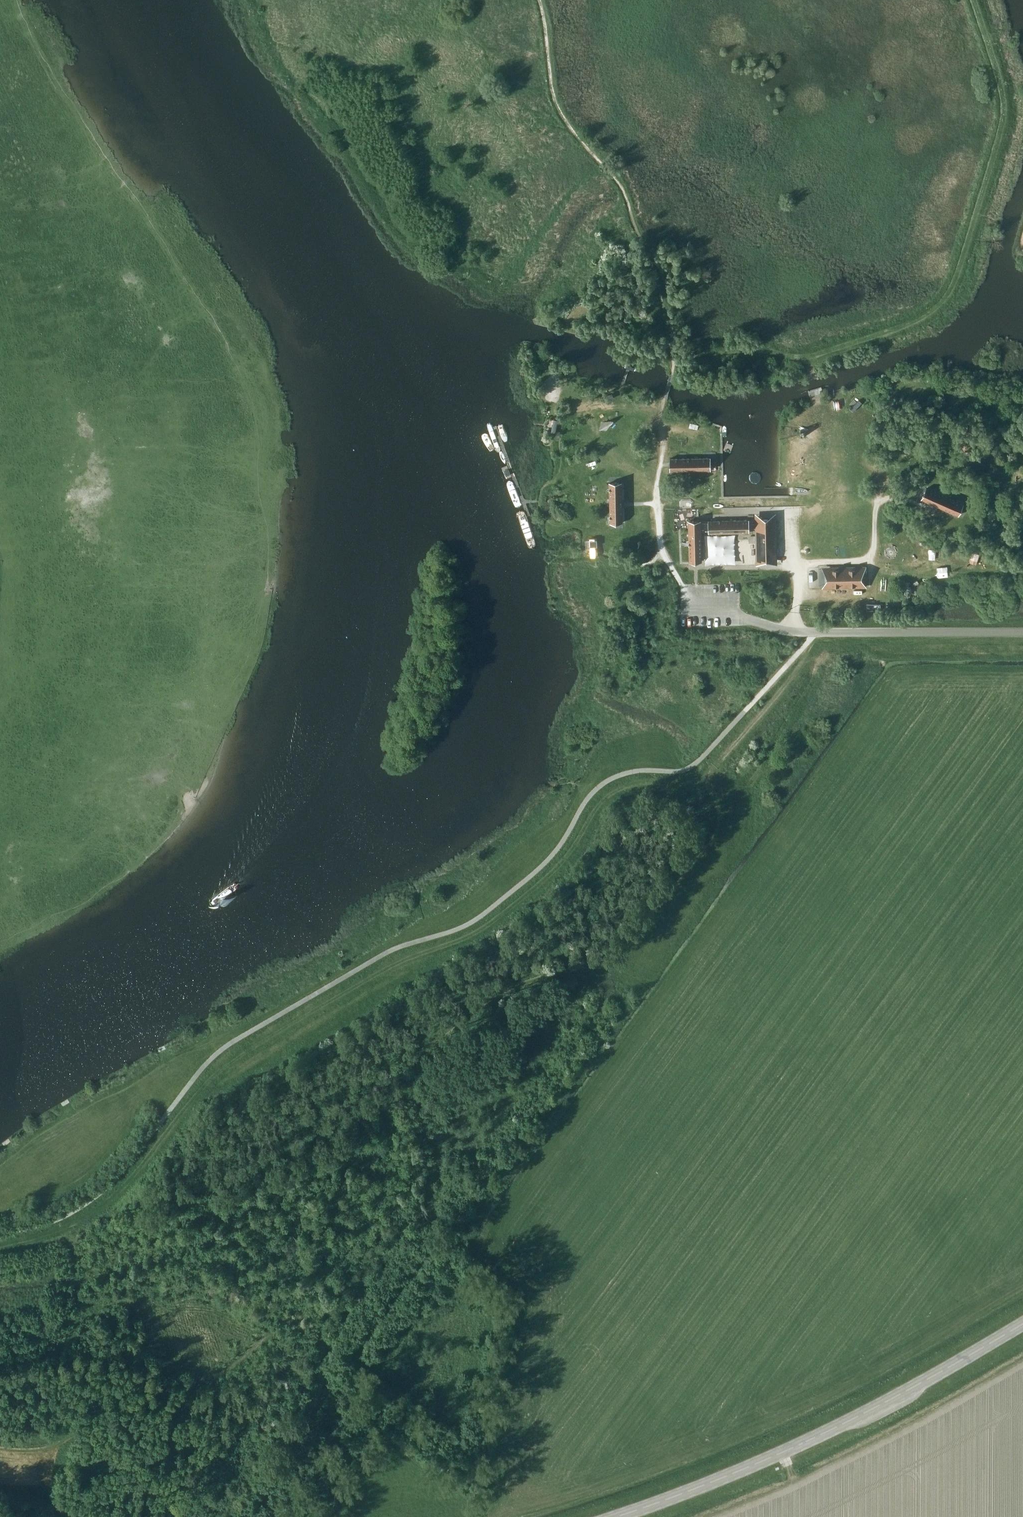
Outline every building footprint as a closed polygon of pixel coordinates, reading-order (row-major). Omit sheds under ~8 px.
[(710,458),(670,458),(670,471),(710,470),(710,458)] [(609,483),(610,523),(622,523),(622,482),(609,483)] [(921,499),(958,515),(963,504),(926,488),(921,499)] [(757,560),(765,559),(775,559),(775,519),(756,519),(756,523),(749,523),(749,520),(708,521),(708,522),(701,522),(700,521),(688,521),(689,561),(701,561),(701,531),(709,531),(709,533),(749,532),(749,528),(757,528),(757,560)] [(860,568),(827,568),(827,587),(861,586),(860,568)]
